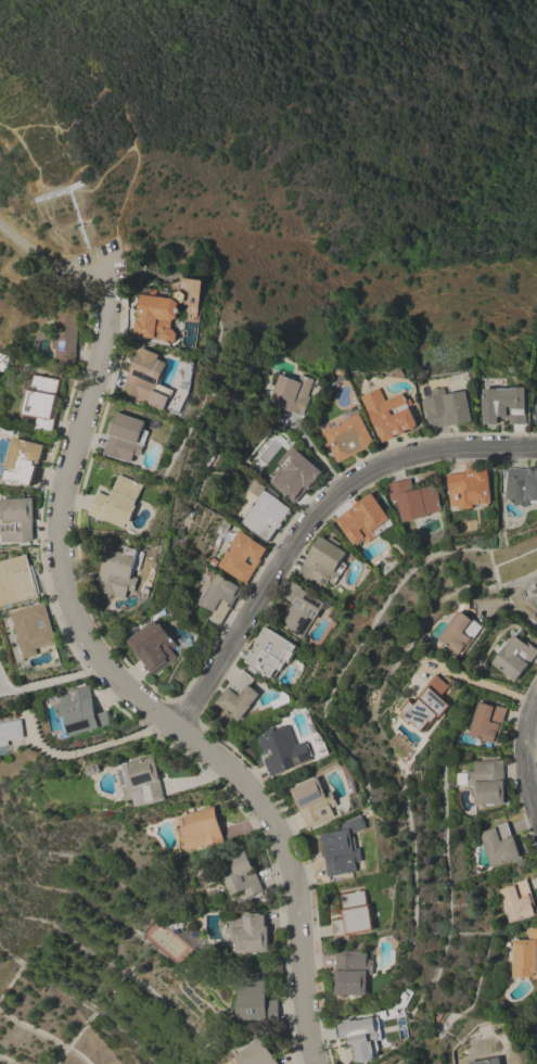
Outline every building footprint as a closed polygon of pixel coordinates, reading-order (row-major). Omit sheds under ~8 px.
[(151,295),(152,289),(159,290),(158,296),(162,297),(162,295),(164,295),(165,295),(167,296),(167,297),(176,299),(177,293),(182,292),(187,295),(186,301),(181,303),(180,308),(183,309),(182,314),(180,313),(179,318),(175,320),(172,329),(176,329),(179,334),(178,341),(174,344),(167,343),(165,340),(136,335),(138,320),(137,318),(138,316),(138,315),(140,315),(142,294),(151,295)] [(57,305),(80,306),(77,366),(59,365),(59,350),(54,350),(57,305)] [(168,364),(164,372),(166,373),(162,384),(176,391),(172,398),(171,397),(165,411),(138,400),(139,398),(122,391),(140,352),(168,364)] [(37,373),(63,379),(56,409),(60,410),(55,434),(37,430),(40,418),(26,416),(27,410),(25,410),(31,378),(24,377),(26,367),(37,369),(37,373)] [(280,375),(299,382),(302,375),(316,380),(302,416),(270,404),(280,375)] [(474,421),(430,429),(425,398),(434,397),(433,391),(447,388),(448,395),(469,391),(474,421)] [(513,389),(513,388),(527,388),(527,425),(511,425),(511,419),(499,419),(499,425),(485,425),(485,416),(484,416),(484,397),(485,389),(513,389)] [(382,389),(387,401),(405,393),(408,401),(412,400),(414,404),(410,406),(419,426),(415,428),(414,429),(413,430),(412,430),(410,430),(406,431),(406,433),(405,434),(404,434),(402,435),(401,435),(399,434),(395,435),(396,438),(384,443),(383,440),(382,441),(376,429),(375,429),(369,414),(361,397),(382,389)] [(375,445),(337,464),(329,445),(325,447),(319,434),(345,421),(342,414),(355,407),(358,414),(359,414),(375,445)] [(146,422),(143,430),(150,432),(142,456),(136,454),(132,463),(104,453),(111,435),(110,435),(118,413),(146,422)] [(3,427),(18,431),(16,436),(2,432),(3,427)] [(47,446),(41,465),(37,464),(36,466),(41,467),(36,486),(21,482),(22,474),(9,471),(13,456),(12,456),(17,438),(47,446)] [(323,471),(308,490),(295,504),(264,478),(269,472),(272,476),(282,464),(287,468),(301,452),(323,471)] [(466,473),(465,469),(474,468),(474,470),(483,469),(484,470),(489,469),(494,503),(491,503),(489,507),(484,507),(481,505),(474,505),(475,508),(461,510),(460,506),(451,507),(448,476),(466,473)] [(528,468),(536,468),(536,504),(532,504),(532,503),(529,503),(529,507),(515,506),(515,499),(507,499),(508,468),(528,469),(528,468)] [(144,485),(136,506),(138,506),(130,525),(126,523),(125,528),(106,520),(105,521),(89,515),(99,492),(111,497),(119,474),(144,485)] [(412,479),(414,491),(437,485),(444,511),(429,515),(429,517),(404,523),(398,501),(393,502),(388,484),(412,479)] [(240,523),(265,489),(293,509),(291,511),(292,512),(289,516),(289,515),(286,518),(287,518),(285,521),(284,521),(282,524),(283,524),(279,530),(269,544),(240,523)] [(372,493),(391,518),(395,523),(367,544),(362,539),(355,545),(336,519),(372,493)] [(5,534),(0,534),(0,520),(3,520),(3,499),(35,498),(37,543),(5,544),(5,534)] [(227,533),(218,529),(222,520),(231,524),(227,533)] [(217,567),(239,531),(268,549),(246,585),(217,567)] [(336,586),(330,582),(324,591),(314,584),(314,583),(298,573),(305,563),(304,563),(321,536),(348,553),(343,560),(348,566),(336,586)] [(140,571),(135,570),(133,578),(139,579),(135,593),(128,591),(126,600),(114,597),(115,596),(97,592),(100,580),(99,580),(106,549),(125,554),(126,548),(144,553),(140,571)] [(39,595),(0,607),(0,562),(28,555),(30,566),(34,566),(41,593),(38,593),(39,595)] [(220,625),(207,618),(212,610),(200,603),(199,601),(206,588),(207,590),(217,574),(229,581),(229,580),(241,587),(235,595),(238,596),(220,625)] [(281,624),(294,605),(283,597),(293,581),(305,588),(304,590),(328,605),(317,621),(316,620),(304,639),(281,624)] [(44,604),(56,644),(37,649),(39,656),(25,659),(11,613),(44,604)] [(459,611),(471,620),(472,619),(484,626),(475,638),(472,636),(471,638),(472,639),(461,655),(438,639),(459,611)] [(153,676),(127,642),(152,621),(154,623),(162,626),(168,635),(169,634),(178,646),(172,650),(178,658),(153,676)] [(244,662),(267,624),(295,642),(284,659),(290,662),(282,674),(276,670),(271,679),(244,662)] [(525,641),(536,650),(536,654),(516,682),(491,663),(499,654),(494,649),(501,638),(507,643),(513,635),(523,643),(525,641)] [(218,704),(244,670),(256,680),(252,686),(261,695),(252,706),(253,707),(241,722),(218,704)] [(418,701),(414,698),(436,674),(450,686),(442,697),(452,706),(442,719),(439,717),(424,734),(411,723),(409,725),(399,717),(401,713),(398,711),(407,700),(408,701),(410,700),(415,705),(418,701)] [(52,696),(68,692),(68,693),(89,686),(98,715),(108,712),(112,724),(101,727),(101,729),(66,739),(60,718),(59,719),(52,696)] [(478,704),(493,707),(493,706),(507,709),(499,736),(497,735),(495,744),(477,739),(469,736),(478,704)] [(11,755),(0,756),(0,719),(15,717),(16,721),(21,721),(24,738),(9,742),(11,755)] [(297,745),(305,742),(314,761),(303,765),(302,764),(271,777),(265,762),(274,758),(271,749),(260,753),(255,740),(289,726),(297,745)] [(153,757),(165,799),(155,802),(155,801),(136,807),(133,799),(127,801),(123,787),(128,786),(123,767),(153,757)] [(503,761),(506,805),(475,807),(474,786),(466,787),(466,785),(458,785),(456,784),(456,776),(457,774),(466,774),(465,772),(473,771),(473,762),(503,761)] [(87,777),(85,770),(87,765),(92,764),(98,765),(100,773),(87,777)] [(327,795),(332,791),(338,806),(332,809),(335,816),(308,829),(290,789),(318,776),(327,795)] [(205,849),(204,846),(184,851),(178,828),(180,827),(178,820),(186,818),(184,815),(214,807),(225,843),(205,849)] [(329,877),(325,858),(322,858),(321,851),(323,851),(320,835),(338,832),(336,826),(362,815),(368,828),(351,835),(351,838),(355,837),(357,849),(361,848),(363,862),(357,863),(358,872),(329,877)] [(491,867),(480,833),(508,823),(512,837),(514,837),(522,857),(491,867)] [(218,864),(245,851),(265,891),(248,899),(245,890),(233,896),(218,864)] [(499,891),(508,887),(514,885),(514,884),(526,879),(530,892),(527,894),(528,896),(530,896),(534,907),(533,907),(535,915),(511,923),(499,891)] [(353,935),(334,938),(331,921),(343,919),(342,910),(340,894),(366,889),(369,904),(371,904),(375,930),(353,935)] [(269,952),(238,953),(238,951),(234,951),(234,941),(232,941),(232,934),(227,934),(227,920),(244,919),(244,914),(268,913),(269,952)] [(533,927),(536,926),(536,979),(534,979),(534,976),(528,977),(528,978),(521,979),(521,978),(516,978),(516,977),(512,977),(512,940),(529,940),(526,930),(533,928),(533,927)] [(336,996),(336,951),(367,951),(367,960),(374,960),(374,975),(369,975),(368,996),(336,996)] [(280,1024),(239,1027),(236,1001),(239,1001),(238,979),(264,977),(265,1001),(278,1000),(280,1024)] [(336,1025),(346,1023),(345,1021),(350,1019),(351,1022),(357,1019),(358,1021),(374,1017),(376,1031),(379,1031),(381,1041),(379,1041),(380,1050),(379,1051),(380,1056),(376,1057),(376,1059),(373,1059),(372,1061),(370,1062),(369,1063),(367,1063),(363,1063),(361,1063),(359,1062),(356,1062),(353,1046),(350,1047),(348,1038),(340,1040),(336,1025)] [(279,1062),(280,1063),(242,1063),(236,1055),(263,1039),(278,1063),(279,1062)]
